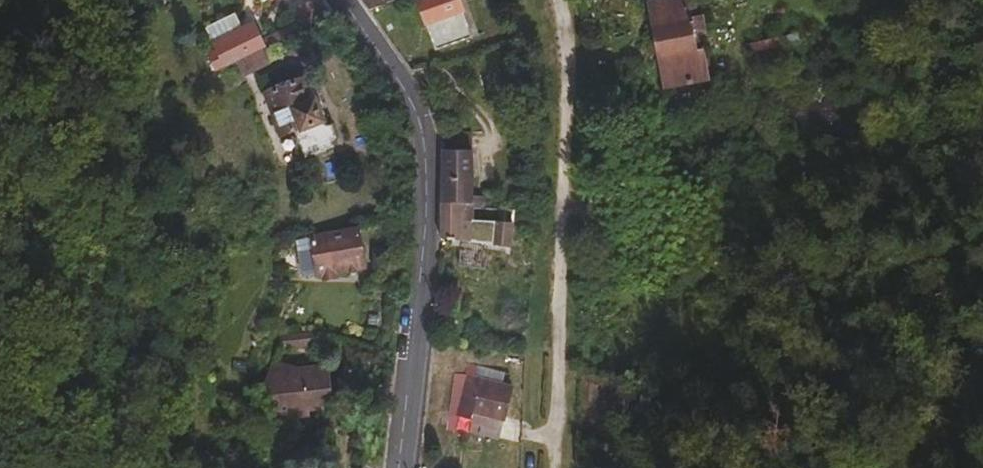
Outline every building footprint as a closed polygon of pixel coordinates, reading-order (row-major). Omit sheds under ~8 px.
[(380,0),(360,0),(368,11),(384,5),(380,0)] [(461,10),(457,0),(420,0),(416,1),(433,50),(470,38),(461,10)] [(463,0),(457,0),(461,10),(466,8),(463,0)] [(700,48),(692,50),(685,12),(694,11),(692,0),(689,0),(651,0),(645,1),(661,87),(704,79),(700,48)] [(223,67),(266,46),(254,21),(211,42),(223,67)] [(770,49),(769,39),(747,43),(749,53),(770,49)] [(268,67),(261,51),(237,63),(243,78),(268,67)] [(319,95),(310,73),(301,77),(311,100),(314,98),(319,95)] [(326,127),(314,98),(311,100),(301,77),(264,92),(282,134),(293,129),(306,159),(333,148),(332,141),(335,137),(331,126),(326,127)] [(472,183),(472,149),(469,149),(469,131),(438,131),(441,150),(439,213),(458,214),(458,208),(470,208),(472,183)] [(500,209),(501,199),(476,196),(475,208),(498,209),(500,209)] [(458,241),(460,221),(469,222),(470,208),(458,208),(458,214),(439,213),(439,238),(458,241)] [(512,224),(514,210),(500,209),(498,209),(496,223),(512,224)] [(362,259),(358,230),(311,238),(314,255),(299,258),(302,272),(316,269),(318,274),(322,273),(323,278),(333,276),(333,272),(340,270),(339,264),(362,259)] [(363,266),(362,259),(339,264),(340,270),(363,266)] [(317,342),(321,329),(280,334),(279,338),(301,345),(317,342)] [(328,382),(326,363),(294,366),(286,364),(272,357),(262,387),(265,389),(328,382)] [(503,384),(444,367),(440,384),(504,401),(503,384)] [(331,401),(328,382),(265,389),(269,418),(289,416),(287,404),(306,403),(331,401)] [(504,401),(440,384),(432,424),(449,429),(453,413),(468,418),(470,412),(500,420),(504,401)] [(306,414),(306,403),(287,404),(289,416),(306,414)]
